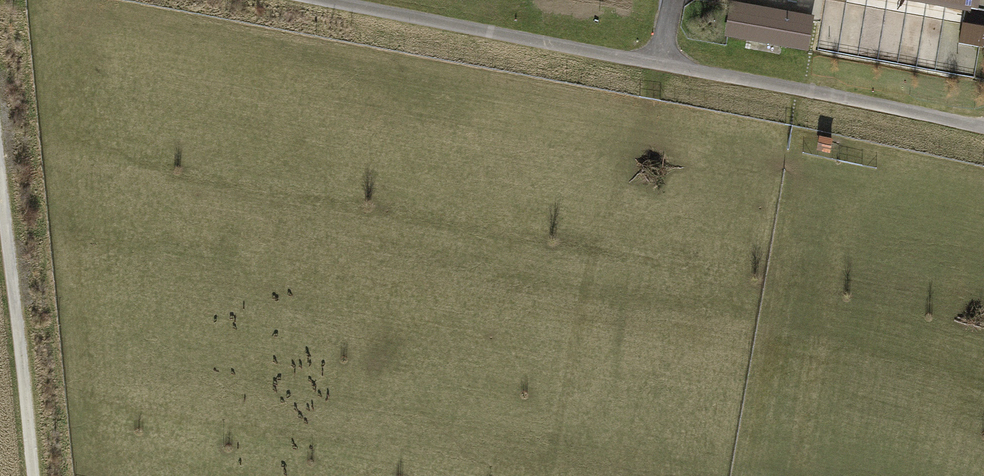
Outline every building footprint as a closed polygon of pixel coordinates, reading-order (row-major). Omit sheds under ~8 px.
[(965,29),(970,0),(800,0),(965,29)] [(824,24),(732,8),(725,44),(817,60),(824,24)] [(947,45),(870,30),(862,69),(939,84),(947,45)]
